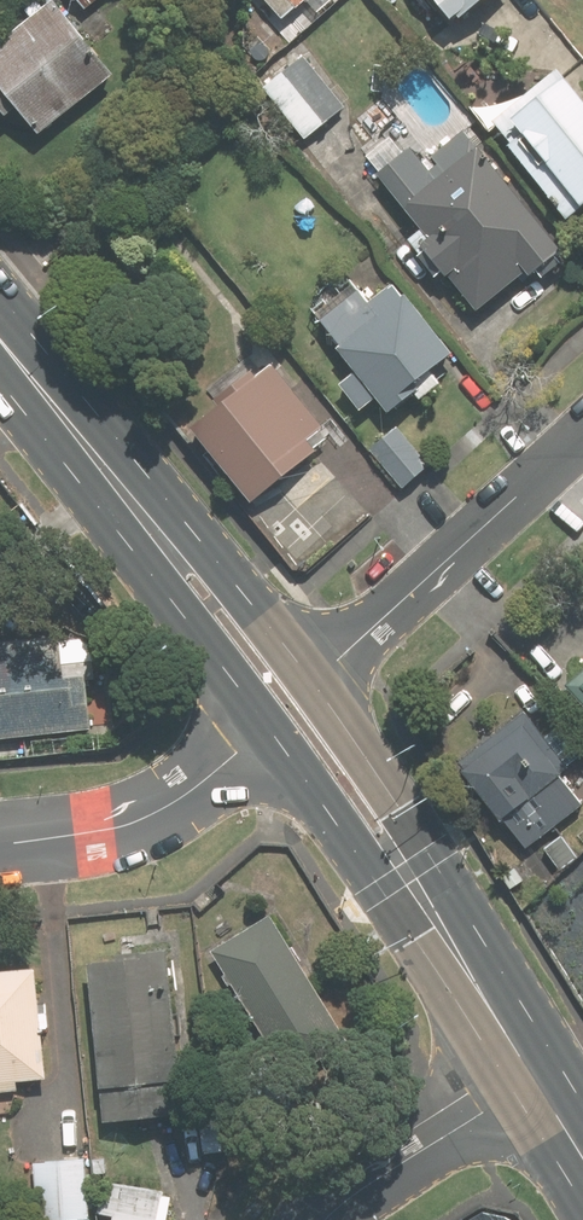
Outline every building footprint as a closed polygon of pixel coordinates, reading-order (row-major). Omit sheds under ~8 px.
[(47,137),(124,75),(63,0),(53,0),(0,43),(0,102),(8,112),(20,103),(47,137)] [(289,21),(311,0),(270,0),(289,21)] [(461,24),(492,0),(443,0),(461,24)] [(308,54),(268,84),(310,141),(350,111),(308,54)] [(576,73),(567,80),(560,72),(498,120),(573,219),(582,211),(582,82),(576,73)] [(443,277),(450,271),(483,312),(532,272),(538,279),(572,252),(472,128),(427,163),(415,149),(384,174),(427,228),(413,240),(443,277)] [(322,321),(361,369),(344,383),(366,410),(383,396),(397,413),(419,395),(424,401),(447,383),(438,371),(461,353),(401,280),(373,302),(362,288),(322,321)] [(217,401),(222,407),(197,426),(259,503),(339,439),(277,362),(263,374),(258,368),(217,401)] [(395,427),(368,451),(400,487),(427,463),(395,427)] [(0,566),(0,597),(15,584),(0,566)] [(97,729),(91,674),(67,676),(63,638),(0,644),(0,739),(97,729)] [(582,757),(582,743),(541,689),(457,753),(528,845),(582,802),(582,786),(569,768),(582,757)] [(348,1030),(274,910),(213,947),(287,1068),(348,1030)] [(118,955),(90,958),(108,1117),(189,1109),(171,943),(117,949),(118,955)] [(0,968),(0,1090),(21,1087),(20,1078),(50,1075),(38,964),(0,968)] [(93,1215),(87,1154),(38,1158),(43,1219),(93,1215)] [(105,1178),(99,1210),(114,1213),(113,1219),(159,1219),(165,1190),(105,1178)]
